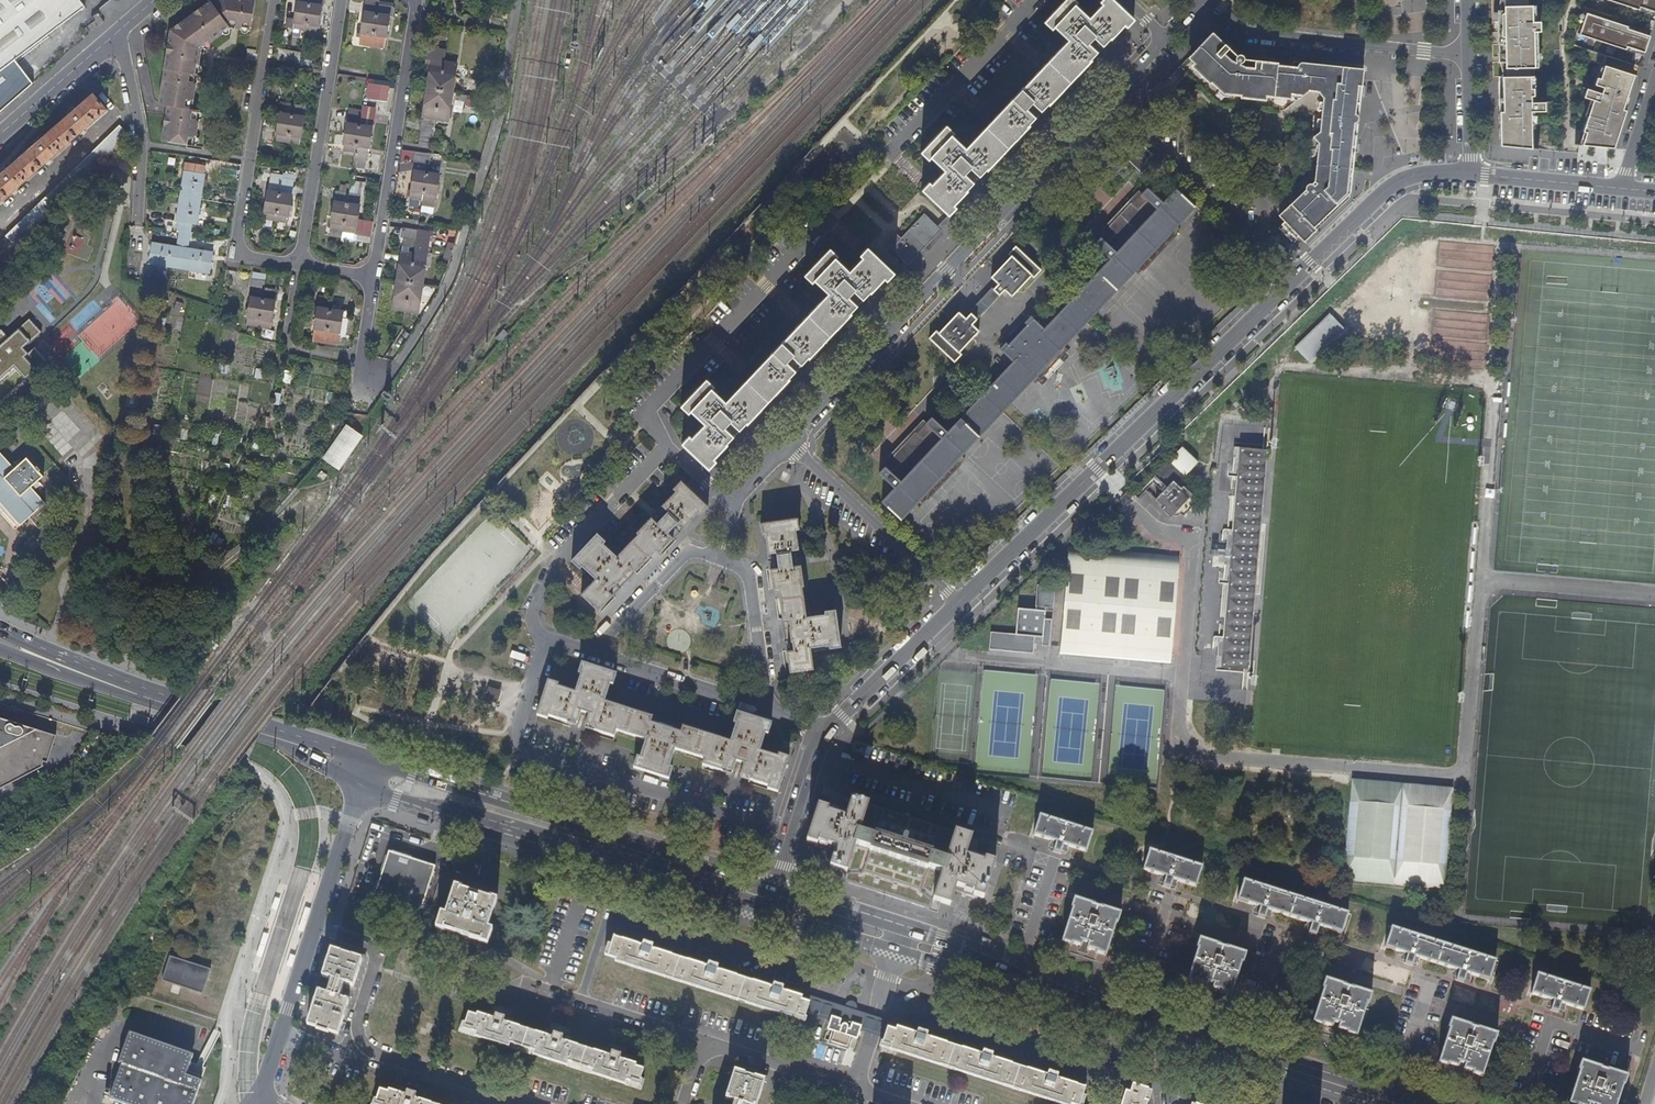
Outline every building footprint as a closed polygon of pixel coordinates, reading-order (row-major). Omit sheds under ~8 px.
[(15,60),(85,7),(80,0),(0,0),(0,71),(15,60)] [(206,147),(198,146),(204,110),(195,109),(204,50),(205,49),(207,47),(212,44),(234,27),(252,30),(257,0),(212,0),(191,16),(174,29),(172,38),(162,103),(169,104),(168,110),(163,140),(189,144),(189,147),(205,150),(206,147)] [(310,3),(306,30),(317,31),(318,25),(319,25),(321,5),(324,5),(325,0),(311,0),(310,3)] [(380,0),(377,0),(366,0),(364,12),(365,12),(361,42),(373,44),(379,3),(380,0)] [(1078,7),(1057,30),(1068,39),(966,148),(956,139),(933,163),(943,172),(931,184),(929,182),(921,190),(947,215),(948,216),(956,208),(953,205),(985,172),(1048,105),(1112,38),(1124,25),(1127,28),(1134,20),(1113,0),(1101,0),(1099,2),(1101,4),(1089,18),(1078,7)] [(1078,7),(1076,5),(1078,3),(1075,0),(1066,0),(1044,23),(1052,30),(1055,28),(1057,30),(1078,7)] [(1503,12),(1496,12),(1497,64),(1504,63),(1504,77),(1501,77),(1501,78),(1497,78),(1498,147),(1529,150),(1529,114),(1539,113),(1539,105),(1529,105),(1529,99),(1533,99),(1533,92),(1529,92),(1529,65),(1531,65),(1530,31),(1540,31),(1540,22),(1533,22),(1532,6),(1528,6),(1528,0),(1503,0),(1503,12)] [(1654,19),(1654,0),(1598,0),(1654,19)] [(310,3),(299,1),(296,21),(295,28),(306,30),(310,3)] [(394,6),(379,3),(373,44),(385,46),(390,14),(393,14),(394,6)] [(1575,36),(1643,58),(1649,39),(1626,31),(1627,29),(1583,14),(1575,36)] [(1627,24),(1634,26),(1636,19),(1630,17),(1627,24)] [(1295,93),(1306,94),(1321,82),(1320,60),(1294,58),(1293,63),(1290,62),(1245,56),(1245,55),(1243,53),(1240,52),(1237,53),(1235,51),(1213,31),(1195,54),(1201,59),(1206,64),(1204,67),(1210,73),(1216,78),(1214,80),(1223,88),(1225,86),(1232,89),(1232,92),(1244,94),(1245,92),(1253,93),(1262,94),(1262,90),(1270,92),(1278,93),(1278,96),(1295,98),(1295,93)] [(427,65),(432,66),(433,59),(445,61),(447,50),(430,48),(427,65)] [(299,62),(298,50),(281,50),(282,62),(299,62)] [(441,90),(445,61),(433,59),(432,66),(428,88),(441,90)] [(15,60),(0,71),(0,112),(34,83),(15,60)] [(457,63),(445,61),(441,90),(453,92),(457,63)] [(1281,213),(1287,218),(1302,232),(1308,237),(1319,226),(1319,220),(1329,211),(1329,207),(1349,187),(1351,163),(1355,164),(1356,155),(1357,138),(1353,137),(1354,133),(1354,130),(1358,127),(1355,120),(1356,105),(1361,102),(1357,97),(1358,93),(1358,88),(1362,88),(1364,64),(1336,62),(1328,68),(1328,85),(1323,90),(1328,97),(1323,130),(1317,135),(1323,144),(1323,148),(1320,151),(1319,163),(1322,164),(1320,178),(1318,181),(1312,181),(1309,183),(1309,187),(1309,190),(1304,189),(1303,191),(1295,190),(1293,201),(1281,213)] [(1572,146),(1612,150),(1625,113),(1622,112),(1633,78),(1608,69),(1604,82),(1601,81),(1598,89),(1607,92),(1605,97),(1586,91),(1586,92),(1594,94),(1591,103),(1596,104),(1586,136),(1589,137),(1586,147),(1572,145),(1572,146)] [(1216,78),(1210,73),(1208,75),(1214,81),(1214,80),(1216,78)] [(390,86),(368,83),(365,99),(387,102),(390,86)] [(437,118),(441,90),(428,88),(421,134),(434,136),(437,118)] [(453,92),(441,90),(437,118),(449,120),(453,92)] [(94,92),(77,108),(75,105),(74,106),(72,109),(68,112),(70,114),(43,137),(41,135),(40,136),(38,139),(35,141),(36,143),(8,167),(6,165),(5,166),(3,169),(0,171),(2,173),(0,175),(0,202),(108,108),(94,92)] [(456,94),(452,111),(462,113),(466,96),(456,94)] [(293,114),(294,104),(279,101),(278,112),(279,112),(293,114)] [(310,107),(296,105),(295,113),(309,115),(310,107)] [(374,109),(363,107),(362,111),(356,152),(368,154),(372,127),(371,127),(374,109)] [(356,152),(362,111),(351,110),(350,110),(349,110),(347,123),(348,123),(344,150),(356,152)] [(288,141),(293,114),(279,112),(275,139),(288,141)] [(304,116),(293,114),(288,141),(300,143),(304,116)] [(16,246),(131,134),(121,123),(5,234),(16,246)] [(933,163),(956,139),(953,136),(955,133),(947,126),(919,155),(927,163),(930,161),(933,163)] [(434,136),(421,134),(420,143),(432,145),(434,136)] [(1152,156),(1139,143),(1124,158),(1143,174),(1150,167),(1146,163),(1152,156)] [(429,173),(431,155),(417,153),(415,171),(417,171),(429,173)] [(182,194),(202,198),(206,173),(201,172),(203,164),(191,162),(189,171),(186,170),(182,194)] [(1355,168),(1355,164),(1351,163),(1349,187),(1329,207),(1329,211),(1319,220),(1319,226),(1347,197),(1353,192),(1355,168)] [(424,199),(429,173),(417,171),(413,197),(424,199)] [(423,205),(436,207),(441,175),(429,173),(424,199),(423,205)] [(280,192),(283,178),(272,176),(269,190),(280,192)] [(281,192),(280,192),(276,219),(288,221),(294,180),(283,178),(281,192)] [(351,187),(351,183),(347,182),(347,185),(342,184),(340,193),(349,194),(350,193),(351,187)] [(1182,193),(1177,189),(1164,203),(1148,189),(1132,205),(1131,204),(1125,211),(1126,213),(1117,221),(1116,220),(1109,227),(1111,229),(1095,245),(1110,261),(1098,273),(1098,272),(1045,328),(1032,316),(1025,322),(1027,324),(1008,343),(1006,342),(1000,348),(1013,362),(959,419),(960,420),(948,432),(932,418),(917,433),(916,432),(910,438),(911,440),(903,449),(901,448),(895,455),(896,456),(880,473),(894,488),(881,502),(886,507),(888,506),(902,519),(919,500),(922,503),(926,499),(928,500),(962,464),(960,463),(964,459),(961,455),(979,437),(980,438),(1004,413),(1011,406),(1026,389),(1025,388),(1031,382),(1035,386),(1040,380),(1039,380),(1043,375),(1044,375),(1061,358),(1060,357),(1065,352),(1065,353),(1069,349),(1066,346),(1072,339),(1073,340),(1088,324),(1096,316),(1119,291),(1119,290),(1136,272),(1138,275),(1142,271),(1144,272),(1178,236),(1177,235),(1182,230),(1178,227),(1197,208),(1180,194),(1182,193)] [(276,219),(280,192),(269,190),(266,211),(265,217),(276,219)] [(349,194),(340,193),(335,192),(334,202),(336,202),(332,228),(344,230),(349,194)] [(361,195),(350,193),(349,194),(344,230),(346,231),(354,232),(355,225),(357,225),(358,219),(361,195)] [(198,223),(202,198),(182,194),(177,219),(183,220),(181,229),(192,230),(194,222),(198,223)] [(412,205),(423,207),(423,205),(424,199),(413,197),(412,205)] [(423,207),(422,212),(435,214),(436,207),(423,205),(423,207)] [(941,230),(936,226),(923,214),(900,238),(894,232),(884,243),(903,261),(907,266),(941,230)] [(955,222),(948,216),(947,215),(941,221),(936,226),(941,230),(907,266),(903,261),(899,265),(892,272),(894,273),(900,279),(907,272),(917,261),(929,249),(939,238),(949,228),(955,222)] [(1297,232),(1299,235),(1302,232),(1287,218),(1285,220),(1289,224),(1297,232)] [(373,222),(358,219),(356,232),(356,235),(370,238),(373,222)] [(1289,224),(1285,220),(1284,222),(1286,224),(1284,226),(1294,234),(1297,232),(1289,224)] [(330,235),(343,237),(343,232),(344,230),(332,228),(330,235)] [(418,239),(419,230),(404,228),(403,237),(418,239)] [(1047,232),(1043,228),(1040,229),(1039,228),(1034,234),(1035,238),(1041,243),(1043,242),(1043,240),(1042,238),(1047,232)] [(181,229),(181,231),(180,237),(191,239),(192,230),(181,229)] [(416,248),(415,253),(427,255),(431,232),(419,230),(418,239),(416,248)] [(69,252),(80,254),(83,237),(72,236),(69,252)] [(190,247),(191,239),(180,237),(179,245),(154,241),(150,262),(181,266),(184,246),(190,247)] [(215,251),(190,247),(184,246),(181,266),(212,271),(215,251)] [(999,284),(994,290),(1000,295),(1005,290),(1012,297),(1032,276),(1034,278),(1042,270),(1017,247),(1009,255),(1012,257),(992,277),(999,284)] [(886,281),(894,273),(892,272),(867,249),(860,256),(862,258),(849,272),(840,263),(832,271),(820,285),(829,293),(725,402),(717,394),(697,416),(705,423),(690,438),(688,436),(682,443),(710,468),(718,460),(715,458),(740,432),(803,365),(866,298),(884,279),(886,281)] [(832,271),(840,263),(836,259),(838,256),(830,249),(804,276),(812,284),(815,281),(820,285),(832,271)] [(410,252),(403,251),(398,279),(411,281),(415,253),(410,252)] [(415,253),(411,281),(423,283),(427,255),(415,253)] [(20,259),(15,254),(5,263),(9,268),(20,259)] [(8,270),(0,261),(0,277),(8,270)] [(265,288),(267,276),(254,274),(251,297),(252,297),(248,323),(259,325),(265,288)] [(411,281),(398,279),(396,291),(394,308),(406,310),(411,281)] [(411,281),(406,310),(418,312),(423,283),(411,281)] [(259,325),(271,327),(272,320),(277,289),(265,288),(259,325)] [(1000,295),(994,290),(993,288),(970,311),(972,313),(977,318),(979,320),(1001,297),(1000,295)] [(321,295),(320,305),(332,307),(333,296),(321,295)] [(346,298),(333,296),(332,307),(344,310),(346,298)] [(320,305),(314,338),(326,340),(332,307),(320,305)] [(332,307),(326,340),(338,342),(344,310),(332,307)] [(977,318),(972,313),(966,318),(959,313),(939,333),(937,331),(930,338),(955,362),(963,354),(960,351),(979,331),(971,324),(977,318)] [(1331,313),(1296,347),(1311,362),(1346,329),(1331,313)] [(37,371),(23,356),(28,352),(23,347),(40,332),(29,319),(8,338),(1,330),(0,332),(0,404),(37,371)] [(282,370),(282,382),(290,383),(291,371),(282,370)] [(692,411),(697,416),(717,394),(712,389),(715,386),(707,379),(681,406),(689,414),(692,411)] [(323,459),(340,471),(364,437),(347,425),(343,431),(323,459)] [(1198,462),(1182,447),(1156,475),(1168,487),(1156,499),(1164,506),(1162,509),(1170,517),(1192,494),(1183,486),(1181,488),(1177,484),(1198,462)] [(1250,669),(1264,450),(1234,448),(1233,465),(1228,465),(1228,476),(1236,478),(1233,530),(1224,529),(1223,531),(1223,541),(1227,541),(1225,574),(1221,574),(1220,585),(1229,585),(1225,639),(1216,638),(1216,649),(1221,650),(1220,667),(1250,669)] [(22,523),(46,501),(32,485),(35,482),(36,482),(39,479),(44,474),(40,468),(41,467),(38,464),(37,465),(28,455),(15,467),(0,450),(0,499),(22,523)] [(673,539),(679,533),(686,526),(685,525),(691,519),(699,511),(700,513),(708,505),(682,481),(674,488),(677,490),(663,505),(662,503),(655,510),(649,516),(650,518),(637,532),(639,534),(617,556),(603,544),(605,541),(597,534),(571,561),(579,569),(582,566),(596,579),(582,595),(598,610),(618,589),(619,589),(623,585),(628,580),(628,578),(655,550),(658,553),(672,538),(673,539)] [(799,528),(797,517),(760,523),(762,534),(765,534),(767,551),(766,552),(767,561),(769,569),(770,569),(773,591),(778,590),(783,627),(781,628),(782,635),(783,641),(785,642),(789,671),(813,668),(810,646),(830,643),(831,648),(841,646),(836,609),(826,611),(826,614),(806,617),(802,586),(804,586),(801,565),(802,564),(801,556),(800,547),(798,546),(795,529),(799,528)] [(1069,544),(1060,654),(1171,664),(1180,551),(1069,544)] [(995,649),(1038,653),(1039,634),(1047,635),(1046,644),(1054,645),(1056,618),(1049,617),(1050,606),(1057,606),(1059,585),(1041,584),(1039,608),(1023,607),(1021,633),(996,631),(995,649)] [(778,793),(789,757),(779,754),(777,757),(759,751),(765,734),(767,735),(770,724),(737,714),(733,724),(735,725),(730,742),(673,725),(674,723),(667,721),(661,719),(660,720),(603,703),(610,685),(612,686),(616,675),(581,664),(577,675),(581,676),(575,694),(556,687),(557,684),(548,682),(536,716),(546,720),(548,717),(566,723),(567,721),(579,725),(593,729),(592,731),(613,737),(615,731),(647,741),(641,759),(638,758),(634,769),(669,780),(673,769),(669,768),(675,750),(705,759),(702,765),(721,772),(722,769),(736,774),(749,778),(749,780),(768,786),(767,789),(778,793)] [(486,687),(482,699),(495,703),(499,691),(486,687)] [(43,764),(41,763),(42,760),(46,760),(55,734),(25,724),(24,729),(22,729),(21,727),(18,726),(16,727),(12,726),(12,724),(4,723),(6,718),(0,716),(0,784),(43,764)] [(24,729),(25,724),(6,718),(4,723),(12,724),(12,726),(16,727),(18,726),(21,727),(22,729),(24,729)] [(847,751),(859,755),(863,743),(851,739),(847,751)] [(1451,787),(1349,780),(1343,882),(1444,888),(1451,787)] [(935,899),(941,901),(951,904),(956,890),(958,885),(975,891),(973,895),(974,895),(984,898),(995,862),(984,858),(983,862),(966,856),(973,837),(852,799),(846,818),(828,812),(829,810),(826,809),(824,818),(815,844),(817,845),(816,846),(818,847),(820,840),(837,846),(835,852),(830,865),(838,868),(847,871),(844,880),(887,893),(932,908),(935,899)] [(824,818),(826,809),(819,807),(808,841),(815,844),(824,818)] [(1092,831),(1039,814),(1038,816),(1040,817),(1034,833),(1054,840),(1053,844),(1056,846),(1054,850),(1057,852),(1060,853),(1062,847),(1066,848),(1067,844),(1085,850),(1090,834),(1091,834),(1092,831)] [(820,840),(818,847),(826,849),(835,852),(837,846),(820,840)] [(434,861),(388,848),(375,897),(413,912),(422,905),(434,861)] [(1202,866),(1149,849),(1148,851),(1149,852),(1144,868),(1161,874),(1160,878),(1165,880),(1163,886),(1166,887),(1169,888),(1172,882),(1176,883),(1177,879),(1194,885),(1200,869),(1201,869),(1202,866)] [(835,878),(844,881),(844,880),(847,871),(838,868),(835,878)] [(1348,912),(1309,900),(1243,879),(1242,882),(1243,882),(1238,898),(1257,904),(1255,909),(1259,910),(1257,916),(1260,917),(1263,918),(1265,912),(1270,914),(1272,909),(1303,919),(1308,920),(1306,925),(1310,926),(1308,932),(1311,933),(1314,934),(1317,928),(1321,930),(1323,925),(1341,931),(1346,914),(1347,915),(1348,912)] [(487,929),(497,899),(489,896),(488,898),(480,896),(482,891),(478,890),(475,889),(473,893),(463,890),(464,888),(456,885),(447,915),(443,914),(438,930),(446,933),(447,931),(479,941),(479,943),(486,945),(491,930),(487,929)] [(958,885),(956,890),(968,894),(974,896),(974,895),(973,895),(975,891),(958,885)] [(1094,904),(1074,898),(1071,907),(1072,908),(1061,940),(1070,943),(1071,942),(1082,946),(1096,950),(1095,951),(1104,955),(1116,921),(1118,921),(1121,913),(1101,906),(1100,908),(1093,906),(1094,904)] [(932,909),(938,911),(941,901),(935,899),(932,908),(932,909)] [(1496,958),(1457,946),(1391,925),(1390,928),(1391,929),(1386,945),(1405,951),(1403,955),(1407,956),(1405,962),(1408,963),(1412,964),(1413,959),(1418,960),(1420,956),(1451,965),(1456,967),(1454,972),(1459,973),(1456,979),(1460,980),(1462,981),(1465,975),(1469,976),(1471,972),(1489,977),(1494,961),(1495,961),(1496,958)] [(803,1022),(807,1012),(809,1003),(801,1001),(802,997),(787,992),(790,984),(796,987),(799,978),(786,975),(785,979),(776,976),(777,972),(765,968),(762,976),(769,978),(766,986),(722,971),(725,964),(731,966),(734,958),(721,954),(719,958),(711,955),(712,951),(700,947),(697,955),(703,957),(701,964),(658,951),(660,943),(666,945),(669,937),(656,933),(655,937),(646,934),(648,930),(635,926),(633,934),(639,936),(636,944),(614,937),(611,947),(608,947),(605,955),(616,959),(615,962),(803,1022)] [(1243,962),(1246,952),(1226,946),(1225,948),(1219,946),(1219,944),(1200,938),(1197,947),(1198,947),(1187,981),(1196,984),(1197,982),(1208,986),(1221,990),(1221,992),(1230,995),(1241,961),(1243,962)] [(353,987),(362,960),(347,955),(331,950),(322,977),(332,980),(327,994),(317,991),(306,1025),(337,1035),(349,1001),(339,998),(344,984),(353,987)] [(164,980),(204,993),(212,969),(172,956),(164,980)] [(1590,991),(1538,974),(1533,994),(1550,999),(1549,1003),(1553,1004),(1551,1010),(1554,1011),(1557,1012),(1559,1006),(1564,1007),(1565,1004),(1583,1009),(1588,993),(1590,993),(1590,991)] [(1312,1021),(1317,1023),(1322,1025),(1323,1023),(1331,1025),(1333,1020),(1336,1021),(1340,1022),(1338,1028),(1347,1031),(1347,1033),(1356,1036),(1367,1003),(1369,1003),(1372,993),(1351,986),(1350,988),(1345,987),(1345,985),(1329,979),(1325,978),(1322,987),(1323,988),(1312,1021)] [(872,1031),(885,1035),(888,1028),(890,1019),(877,1015),(870,1013),(857,1010),(856,1015),(843,1011),(845,1005),(832,1001),(827,1000),(812,995),(809,1003),(807,1012),(821,1016),(831,1019),(832,1017),(841,1020),(842,1018),(852,1021),(851,1023),(861,1027),(872,1031)] [(856,1015),(857,1010),(857,1004),(853,1000),(848,1001),(845,1005),(843,1011),(856,1015)] [(505,1017),(510,1018),(512,1011),(503,1007),(493,1004),(491,1012),(496,1014),(494,1019),(489,1018),(477,1014),(476,1016),(469,1014),(465,1023),(462,1022),(459,1032),(640,1090),(643,1080),(640,1079),(643,1070),(635,1067),(636,1065),(623,1061),(618,1059),(620,1054),(625,1056),(628,1048),(618,1045),(609,1042),(606,1050),(611,1051),(610,1056),(604,1055),(566,1043),(561,1041),(563,1036),(568,1037),(570,1029),(561,1026),(551,1023),(548,1031),(554,1032),(552,1038),(546,1036),(508,1024),(503,1022),(505,1017)] [(885,1035),(881,1046),(1063,1103),(1071,1103),(1072,1103),(1083,1103),(1085,1098),(1082,1097),(1086,1087),(1063,1080),(1066,1072),(1071,1074),(1074,1067),(1061,1063),(1060,1067),(1051,1064),(1053,1060),(1040,1056),(1037,1063),(1044,1066),(1041,1074),(998,1060),(1000,1051),(1006,1053),(1008,1045),(996,1042),(995,1046),(986,1043),(987,1039),(974,1035),(972,1043),(978,1045),(976,1052),(932,1039),(934,1031),(941,1032),(943,1024),(931,1021),(930,1025),(921,1022),(922,1018),(909,1014),(907,1022),(913,1024),(910,1032),(897,1027),(895,1030),(888,1028),(885,1035)] [(857,1039),(861,1027),(851,1023),(852,1021),(842,1018),(841,1020),(832,1017),(831,1019),(827,1029),(834,1031),(831,1040),(847,1045),(850,1036),(857,1039)] [(1472,1027),(1452,1021),(1449,1030),(1451,1030),(1440,1062),(1449,1065),(1451,1064),(1461,1067),(1474,1071),(1474,1072),(1484,1076),(1494,1043),(1495,1044),(1498,1035),(1478,1029),(1478,1030),(1472,1028),(1472,1027)] [(132,1032),(128,1045),(184,1067),(182,1073),(187,1075),(195,1054),(132,1032)] [(106,1097),(126,1103),(192,1103),(200,1080),(187,1075),(182,1073),(184,1067),(128,1045),(106,1097)] [(1582,1061),(1579,1070),(1581,1070),(1570,1103),(1573,1103),(1617,1103),(1624,1084),(1626,1084),(1628,1076),(1609,1070),(1609,1071),(1602,1069),(1602,1068),(1582,1061)] [(764,1081),(749,1076),(734,1072),(725,1099),(734,1101),(733,1103),(756,1103),(764,1081)] [(401,1094),(388,1090),(387,1093),(380,1090),(377,1100),(373,1099),(372,1103),(431,1103),(420,1100),(414,1099),(416,1093),(421,1094),(424,1087),(414,1084),(404,1081),(402,1088),(407,1090),(405,1096),(401,1094)] [(1151,1094),(1147,1092),(1148,1089),(1134,1085),(1131,1092),(1126,1091),(1122,1103),(1147,1103),(1151,1094)]
